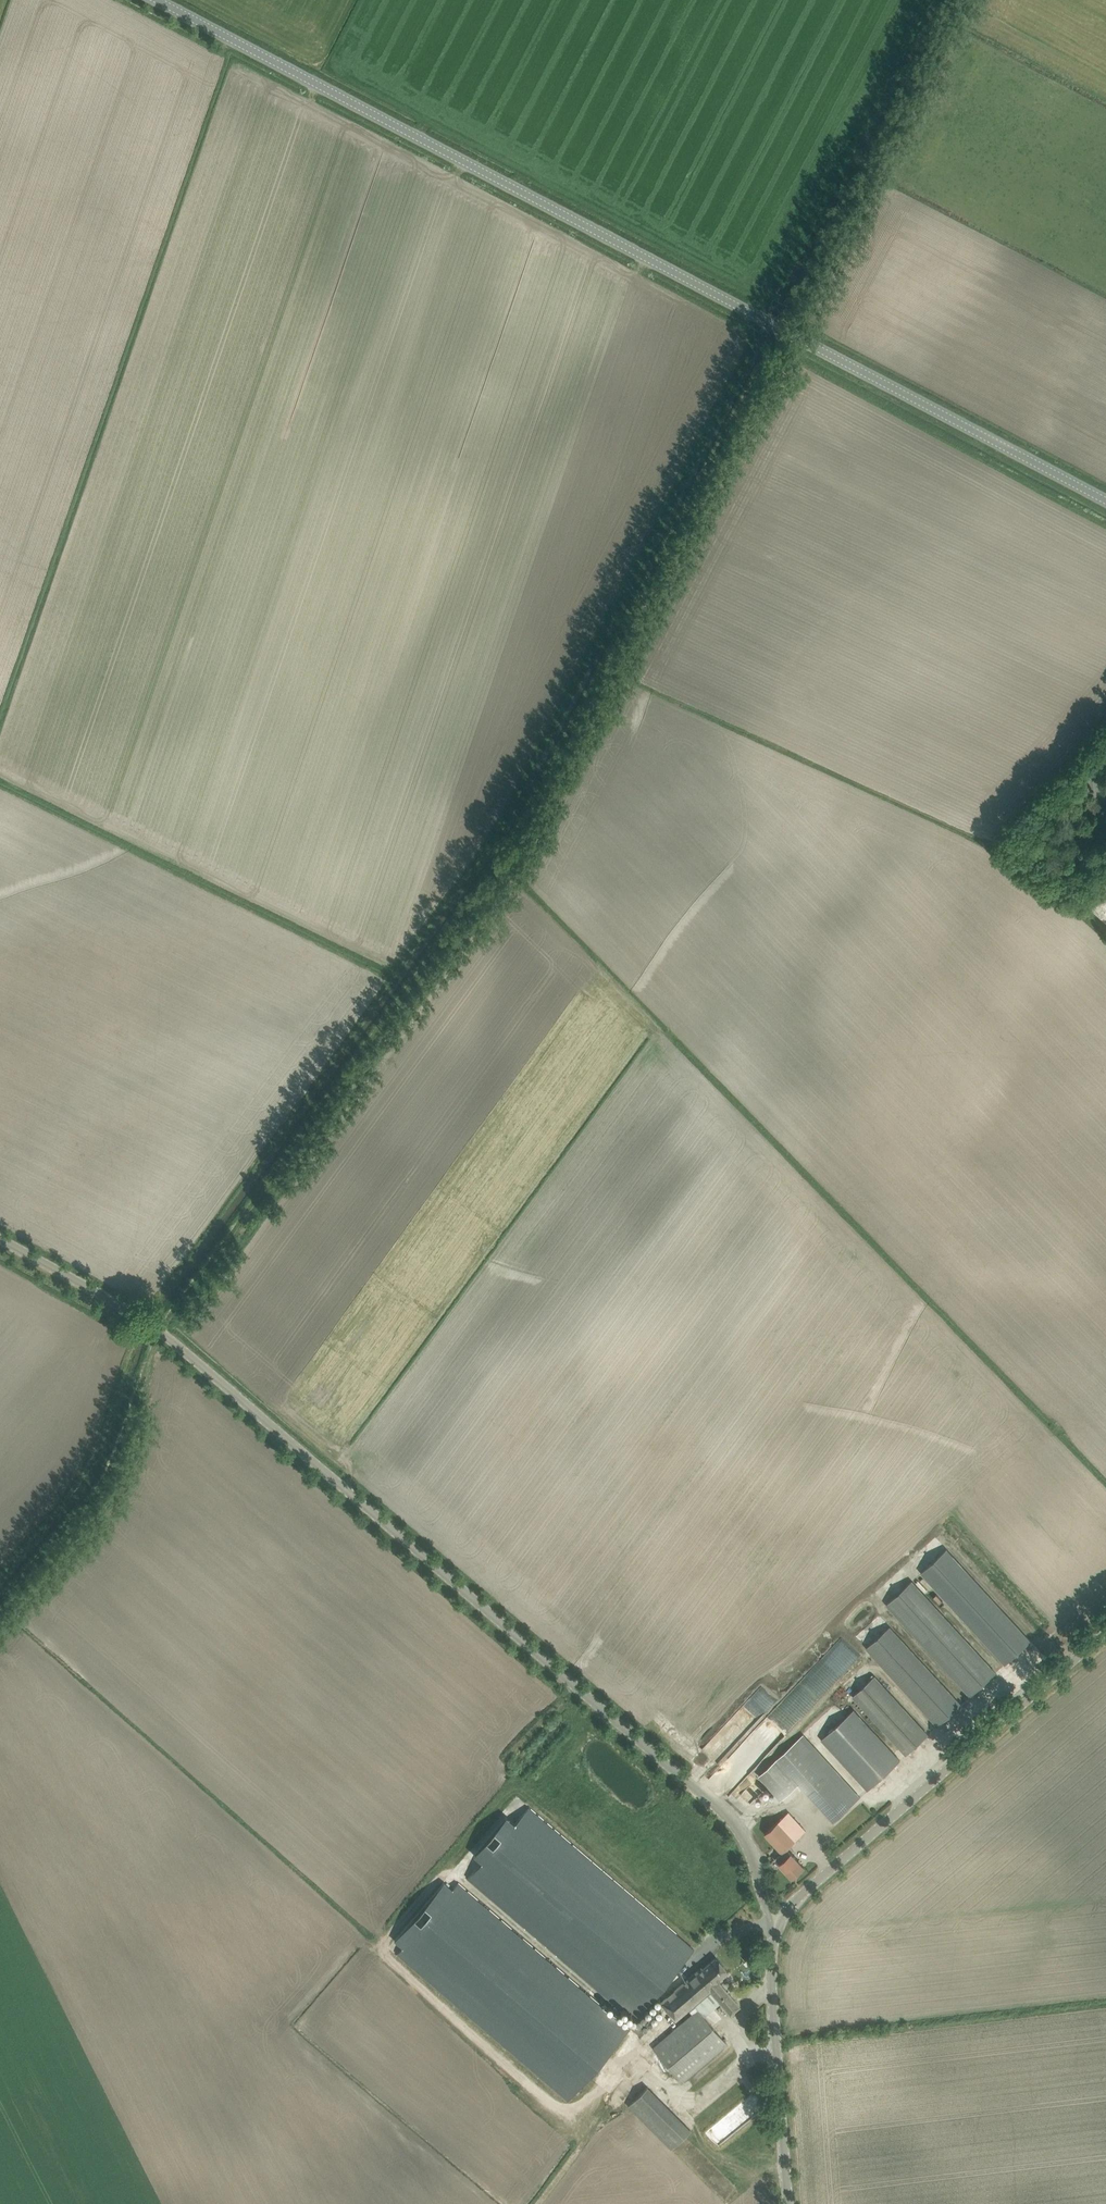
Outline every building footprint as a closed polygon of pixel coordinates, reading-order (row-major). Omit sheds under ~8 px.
[(1088,781),(1089,792),(1098,791),(1097,780),(1088,781)] [(1031,1640),(947,1548),(921,1572),(1005,1664),(1031,1640)] [(996,1672),(914,1579),(886,1604),(971,1695),(996,1672)] [(867,1649),(938,1727),(963,1705),(891,1626),(867,1649)] [(853,1697),(907,1755),(930,1734),(876,1676),(853,1697)] [(822,1740),(834,1753),(868,1791),(901,1761),(855,1710),(822,1740)] [(861,1796),(804,1734),(777,1758),(799,1783),(834,1821),(861,1796)] [(482,1861),(468,1877),(632,2018),(693,1948),(528,1807),(514,1823),(506,1816),(474,1854),(482,1861)] [(776,1858),(781,1863),(780,1863),(793,1877),(804,1866),(792,1853),(787,1848),(806,1830),(789,1811),(780,1819),(772,1810),(757,1824),(765,1833),(782,1852),(776,1858)] [(444,1882),(395,1939),(403,1947),(398,1953),(565,2096),(625,2026),(458,1883),(452,1889),(444,1882)] [(653,2047),(675,2073),(682,2081),(727,2043),(693,2004),(710,1990),(731,2014),(740,2006),(717,1980),(728,1971),(716,1957),(703,1968),(701,1967),(660,2002),(675,2020),(689,2008),(693,2013),(653,2047)] [(628,2105),(673,2147),(691,2128),(646,2086),(628,2105)]
